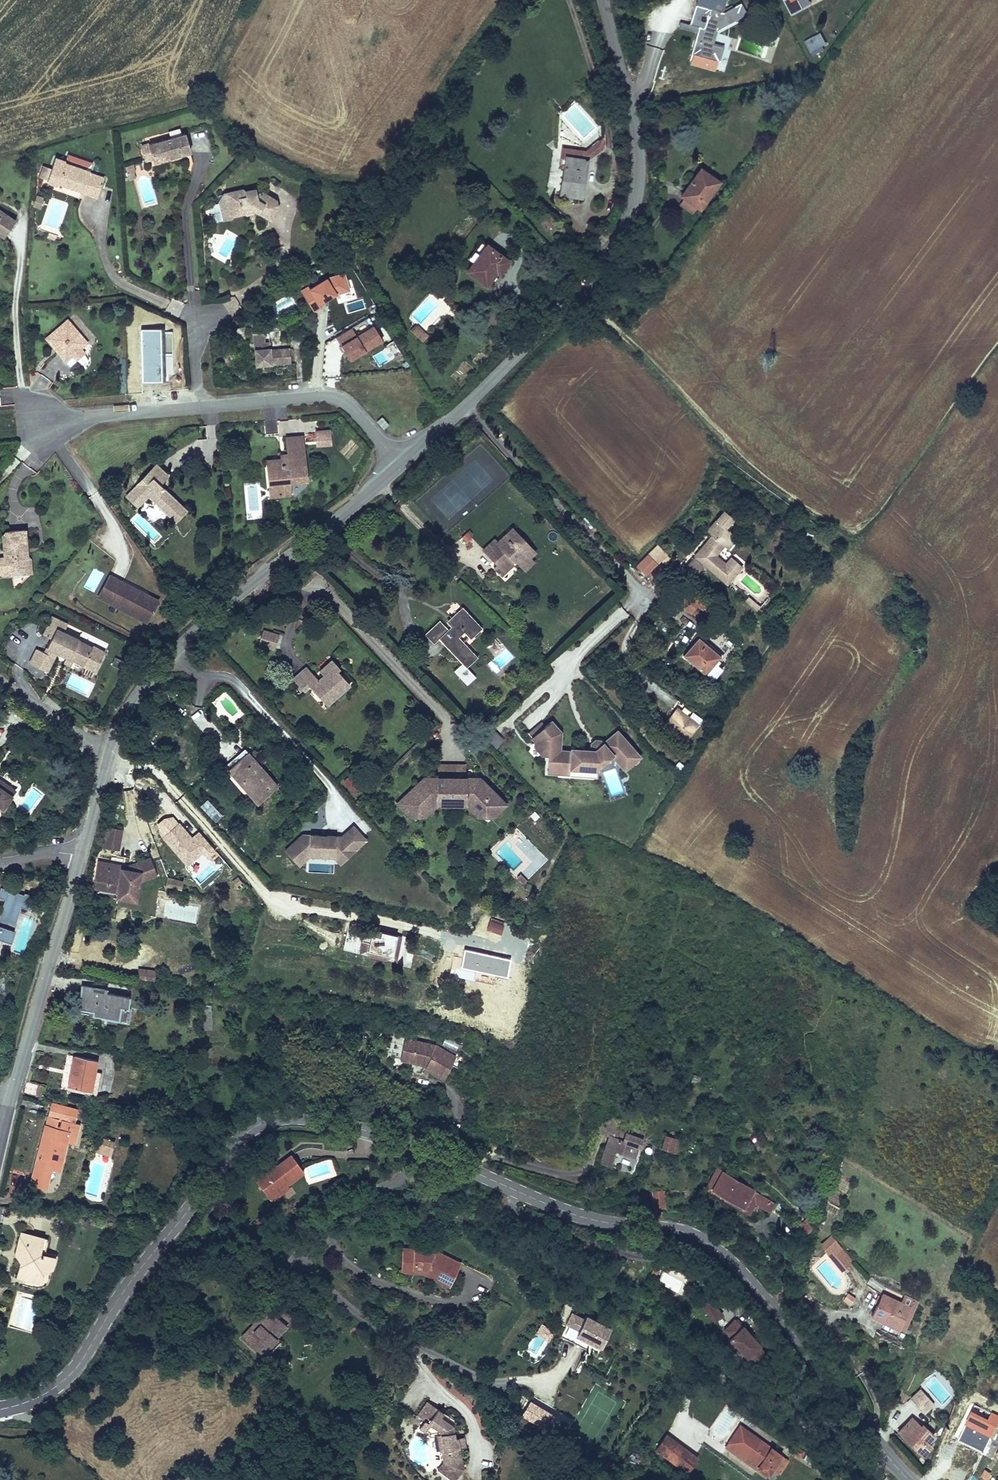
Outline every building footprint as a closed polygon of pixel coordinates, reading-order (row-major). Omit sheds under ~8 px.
[(690,24),(699,27),(695,40),(692,53),(695,54),(692,64),(704,67),(707,58),(717,61),(721,47),(712,44),(715,33),(748,15),(741,3),(723,13),(723,12),(711,9),(713,0),(697,0),(690,24)] [(726,0),(713,0),(711,9),(723,12),(727,0),(726,0)] [(792,12),(810,4),(808,0),(787,0),(792,12)] [(811,52),(826,44),(820,32),(805,40),(811,52)] [(717,61),(707,58),(704,67),(715,71),(717,61)] [(187,133),(145,146),(149,160),(156,158),(157,163),(167,161),(193,152),(187,133)] [(603,147),(602,137),(585,150),(561,147),(558,167),(562,168),(559,195),(582,198),(586,160),(603,147)] [(67,161),(57,158),(49,180),(60,183),(61,182),(85,191),(93,194),(100,197),(106,178),(92,172),(67,162),(67,161)] [(720,182),(711,175),(708,180),(698,173),(689,185),(681,196),(700,210),(720,182)] [(242,190),(225,194),(226,199),(224,200),(219,207),(231,217),(243,214),(245,210),(252,208),(255,210),(263,217),(269,221),(278,209),(276,201),(264,192),(256,194),(254,189),(246,191),(242,190)] [(226,199),(225,194),(216,196),(219,207),(224,200),(226,199)] [(0,233),(5,237),(18,219),(0,207),(0,233)] [(231,217),(219,207),(222,221),(252,213),(255,210),(252,208),(245,210),(243,214),(231,217)] [(577,238),(571,232),(559,244),(565,250),(577,238)] [(487,246),(481,241),(467,260),(473,264),(487,246)] [(363,248),(356,246),(353,256),(361,258),(363,248)] [(508,262),(487,246),(473,264),(467,272),(485,286),(497,271),(499,273),(508,262)] [(353,327),(334,337),(347,361),(382,342),(368,317),(352,326),(353,327)] [(65,323),(45,341),(69,368),(75,362),(83,355),(78,350),(85,345),(65,323)] [(414,328),(413,327),(409,331),(421,343),(426,336),(416,327),(414,328)] [(252,334),(256,366),(263,366),(290,363),(288,349),(280,350),(280,356),(269,357),(266,332),(252,334)] [(383,351),(377,355),(382,365),(389,361),(383,351)] [(376,422),(382,429),(388,424),(381,417),(376,422)] [(316,421),(306,422),(307,431),(317,431),(316,421)] [(328,430),(316,431),(317,445),(329,444),(328,430)] [(302,438),(286,440),(288,455),(289,461),(281,462),(281,460),(266,462),(269,486),(278,485),(279,497),(291,496),(289,484),(307,482),(302,438)] [(148,474),(125,498),(136,508),(146,497),(174,523),(184,512),(156,486),(165,477),(154,467),(148,474)] [(269,486),(270,498),(279,497),(278,485),(269,486)] [(723,510),(706,531),(712,536),(695,557),(726,584),(741,566),(730,557),(725,564),(715,555),(723,545),(729,550),(738,539),(724,528),(732,518),(723,510)] [(21,529),(11,530),(7,534),(9,557),(5,561),(7,574),(16,573),(22,567),(27,572),(36,562),(35,556),(33,553),(27,547),(31,544),(30,528),(21,529)] [(496,543),(485,553),(505,574),(511,568),(516,563),(520,567),(529,558),(534,554),(510,530),(496,543)] [(645,577),(659,563),(663,568),(671,559),(656,544),(634,566),(645,577)] [(326,570),(334,562),(328,557),(321,564),(326,570)] [(534,564),(529,558),(520,567),(525,572),(534,564)] [(692,558),(682,570),(686,573),(692,578),(702,566),(692,558)] [(36,562),(27,572),(37,572),(36,562)] [(112,604),(121,586),(139,596),(141,591),(111,575),(99,597),(112,604)] [(700,602),(679,585),(669,596),(690,613),(700,602)] [(147,623),(159,601),(141,591),(139,596),(121,586),(112,604),(147,623)] [(744,601),(755,611),(763,602),(751,592),(744,601)] [(480,627),(463,609),(452,619),(456,623),(448,630),(439,621),(431,628),(424,635),(432,643),(438,637),(462,664),(454,672),(467,686),(475,678),(467,668),(478,658),(459,638),(464,632),(469,638),(480,627)] [(279,633),(265,629),(261,643),(275,647),(279,633)] [(79,640),(57,630),(45,655),(36,652),(29,666),(47,675),(57,654),(67,659),(64,665),(71,668),(73,662),(83,667),(83,668),(93,673),(103,652),(91,647),(91,648),(78,642),(79,640)] [(704,638),(698,632),(695,635),(698,637),(683,655),(705,674),(714,681),(723,669),(715,662),(718,659),(703,646),(705,643),(702,641),(704,638)] [(121,669),(124,661),(115,657),(111,665),(121,669)] [(339,668),(331,659),(318,671),(322,676),(317,680),(313,676),(308,681),(299,673),(291,680),(303,692),(308,688),(316,696),(317,695),(320,697),(323,699),(326,699),(330,698),(335,698),(346,687),(333,673),(337,670),(339,668)] [(213,673),(207,667),(204,671),(203,670),(194,679),(200,685),(210,676),(213,673)] [(308,681),(313,676),(305,668),(299,673),(308,681)] [(346,687),(350,684),(337,670),(333,673),(346,687)] [(316,696),(326,706),(335,698),(330,698),(326,699),(323,699),(320,697),(317,695),(316,696)] [(671,711),(660,726),(685,743),(700,722),(684,711),(679,716),(671,711)] [(597,770),(597,761),(601,760),(604,760),(607,759),(609,757),(612,755),(625,770),(633,763),(633,764),(636,764),(639,761),(639,759),(638,758),(640,757),(617,731),(606,740),(608,742),(605,745),(603,743),(602,743),(594,751),(593,753),(584,752),(584,750),(584,748),(582,747),(579,746),(576,746),(573,747),(571,747),(571,751),(560,751),(560,745),(557,745),(557,743),(560,739),(561,732),(551,722),(544,728),(532,738),(532,739),(535,742),(538,745),(540,743),(547,751),(545,753),(547,755),(549,757),(548,773),(558,774),(559,765),(570,766),(570,769),(596,770),(597,770)] [(529,735),(532,738),(544,728),(541,724),(529,735)] [(495,748),(504,740),(496,732),(487,739),(495,748)] [(584,750),(584,752),(593,753),(594,751),(602,743),(600,741),(595,740),(591,744),(591,749),(592,750),(584,750)] [(538,745),(535,742),(534,747),(542,755),(547,755),(545,753),(547,751),(540,743),(538,745)] [(277,787),(244,750),(237,756),(241,760),(229,770),(234,777),(237,775),(253,794),(251,796),(258,804),(277,787)] [(241,760),(237,756),(230,762),(225,766),(229,770),(241,760)] [(570,766),(559,765),(558,774),(570,775),(570,776),(596,778),(596,770),(570,769),(570,766)] [(489,808),(498,799),(475,776),(470,781),(465,781),(465,776),(456,776),(436,777),(436,782),(428,782),(423,777),(399,801),(410,811),(424,811),(430,805),(437,804),(464,804),(467,801),(476,809),(489,808)] [(2,808),(14,792),(0,782),(0,807),(2,808)] [(351,783),(343,789),(352,799),(359,792),(351,783)] [(489,814),(501,802),(498,799),(489,808),(476,809),(467,801),(464,804),(474,814),(489,814)] [(410,817),(425,816),(437,804),(430,805),(424,811),(410,811),(399,801),(397,804),(410,817)] [(200,831),(193,837),(181,823),(165,836),(188,864),(204,851),(212,844),(200,831)] [(354,852),(369,837),(356,823),(343,834),(306,830),(289,846),(302,861),(313,851),(337,854),(338,849),(343,850),(348,846),(354,852)] [(113,849),(119,850),(123,829),(109,827),(105,848),(113,849)] [(512,875),(533,856),(513,833),(495,848),(499,851),(495,855),(512,875)] [(343,861),(354,852),(348,846),(343,850),(338,849),(337,854),(343,861)] [(111,863),(116,864),(119,850),(113,849),(111,863)] [(111,863),(97,861),(95,873),(93,887),(117,891),(122,892),(121,899),(135,901),(138,882),(157,875),(151,859),(137,864),(135,868),(116,864),(111,863)] [(243,880),(239,875),(233,880),(238,885),(243,880)] [(181,890),(183,882),(168,878),(165,886),(181,890)] [(21,908),(29,910),(33,896),(25,894),(24,896),(1,888),(0,891),(0,899),(5,901),(0,916),(0,947),(2,940),(10,943),(21,908)] [(158,890),(149,889),(148,897),(154,899),(155,895),(158,895),(158,890)] [(154,917),(158,895),(155,895),(154,899),(148,897),(145,916),(154,917)] [(487,931),(502,935),(505,923),(490,919),(487,931)] [(395,961),(401,936),(365,927),(361,943),(359,952),(395,961)] [(139,968),(138,979),(154,981),(156,969),(139,968)] [(92,987),(81,986),(79,1001),(77,1009),(93,1011),(92,1015),(102,1016),(102,1019),(129,1023),(131,1008),(128,1007),(130,997),(107,993),(92,991),(92,987)] [(211,1031),(213,1018),(204,1017),(203,1030),(211,1031)] [(434,1047),(406,1041),(402,1061),(427,1068),(427,1070),(435,1074),(441,1078),(452,1056),(434,1047)] [(98,1064),(77,1057),(71,1074),(67,1086),(88,1093),(95,1074),(98,1064)] [(99,1076),(95,1074),(88,1093),(67,1086),(66,1090),(92,1098),(99,1076)] [(38,1084),(36,1095),(43,1096),(45,1086),(38,1084)] [(50,1167),(59,1169),(67,1140),(74,1142),(78,1124),(73,1123),(77,1109),(52,1103),(48,1117),(50,1117),(47,1126),(46,1126),(42,1143),(32,1183),(46,1186),(50,1167)] [(599,1126),(597,1133),(609,1136),(612,1137),(615,1129),(618,1119),(611,1117),(599,1126)] [(632,1134),(615,1129),(612,1137),(609,1136),(601,1163),(610,1165),(614,1152),(617,1150),(624,1152),(635,1156),(642,1137),(643,1132),(634,1129),(632,1134)] [(679,1140),(665,1135),(661,1147),(675,1152),(679,1140)] [(111,1155),(114,1145),(107,1144),(108,1139),(97,1136),(94,1151),(111,1155)] [(105,1200),(112,1157),(93,1154),(86,1196),(105,1200)] [(303,1172),(291,1156),(275,1168),(268,1173),(265,1169),(257,1175),(265,1187),(261,1189),(268,1198),(287,1184),(303,1172)] [(275,1168),(272,1163),(265,1169),(268,1173),(275,1168)] [(776,1203),(718,1169),(706,1189),(749,1215),(756,1203),(771,1212),(776,1203)] [(24,1185),(26,1178),(12,1174),(10,1182),(24,1185)] [(265,1187),(257,1175),(253,1178),(261,1189),(265,1187)] [(289,1187),(287,1184),(268,1198),(271,1201),(289,1187)] [(664,1208),(663,1191),(653,1191),(654,1208),(664,1208)] [(815,1227),(808,1218),(798,1226),(805,1235),(815,1227)] [(50,1239),(23,1232),(20,1246),(18,1254),(25,1256),(20,1277),(29,1279),(27,1286),(40,1289),(48,1284),(52,1275),(57,1254),(47,1252),(50,1239)] [(843,1272),(854,1261),(829,1235),(818,1246),(843,1272)] [(421,1265),(448,1279),(458,1262),(433,1249),(399,1248),(398,1271),(418,1271),(421,1265)] [(418,1271),(445,1285),(448,1279),(421,1265),(418,1271)] [(678,1293),(684,1281),(665,1272),(660,1284),(678,1293)] [(898,1328),(899,1328),(909,1307),(901,1303),(883,1294),(884,1291),(878,1286),(875,1290),(882,1295),(872,1316),(898,1328)] [(846,1292),(841,1301),(851,1305),(855,1297),(846,1292)] [(905,1296),(901,1303),(909,1307),(899,1328),(903,1330),(917,1302),(905,1296)] [(708,1300),(699,1310),(714,1324),(723,1314),(708,1300)] [(294,1318),(278,1303),(276,1302),(270,1308),(288,1324),(294,1318)] [(277,1336),(288,1324),(270,1308),(259,1321),(261,1323),(246,1340),(262,1354),(278,1337),(277,1336)] [(571,1312),(561,1337),(598,1352),(609,1327),(571,1312)] [(246,1340),(261,1323),(259,1321),(258,1320),(243,1336),(246,1340)] [(735,1321),(723,1331),(729,1338),(729,1339),(746,1359),(747,1358),(759,1348),(760,1347),(742,1325),(740,1327),(735,1321)] [(764,1354),(759,1348),(747,1358),(752,1364),(764,1354)] [(910,1398),(923,1412),(933,1403),(920,1389),(910,1398)] [(559,1415),(532,1400),(525,1412),(551,1428),(559,1415)] [(461,1448),(460,1437),(457,1437),(455,1424),(443,1416),(446,1412),(430,1401),(420,1415),(427,1420),(433,1424),(440,1429),(441,1430),(442,1431),(443,1433),(439,1434),(442,1451),(443,1451),(445,1461),(444,1463),(439,1469),(448,1476),(452,1471),(459,1477),(465,1470),(461,1448)] [(933,1435),(923,1424),(921,1426),(913,1418),(906,1424),(898,1432),(922,1455),(930,1447),(928,1445),(926,1443),(932,1437),(933,1435)] [(427,1432),(433,1424),(427,1420),(421,1428),(427,1432)] [(738,1424),(726,1441),(756,1463),(755,1465),(764,1472),(770,1464),(777,1453),(738,1424)] [(665,1435),(654,1449),(686,1474),(697,1459),(665,1435)] [(934,1439),(932,1437),(926,1443),(928,1445),(934,1439)] [(756,1463),(726,1441),(722,1446),(762,1476),(764,1472),(755,1465),(756,1463)] [(792,1444),(788,1449),(799,1458),(803,1452),(792,1444)] [(778,1470),(785,1460),(777,1453),(770,1464),(778,1470)] [(452,1471),(448,1476),(453,1479),(457,1479),(459,1477),(452,1471)]
